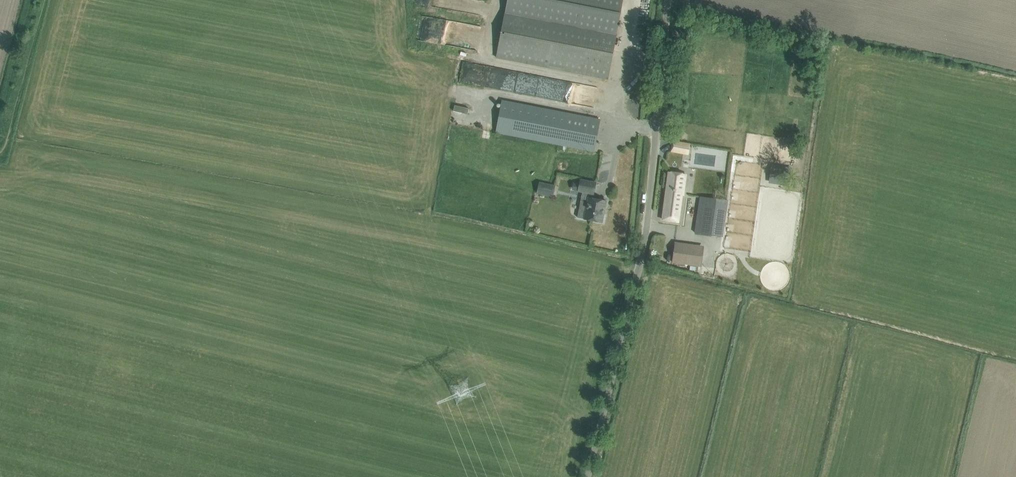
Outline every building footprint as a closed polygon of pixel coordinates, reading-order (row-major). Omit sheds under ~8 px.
[(598,77),(608,79),(623,0),(507,0),(496,57),(598,77)] [(426,17),(422,39),(451,44),(453,32),(467,34),(469,24),(426,17)] [(496,132),(584,149),(594,151),(600,119),(502,100),(496,132)] [(672,152),(682,153),(685,154),(686,143),(684,143),(674,141),(672,152)] [(775,179),(788,180),(790,168),(777,166),(775,179)] [(663,219),(678,221),(682,191),(683,192),(686,174),(669,172),(663,219)] [(596,182),(586,180),(580,179),(578,191),(582,192),(581,201),(577,217),(584,219),(592,220),(602,222),(606,201),(592,198),(593,194),(594,194),(596,182)] [(537,194),(553,197),(556,185),(540,182),(537,194)] [(705,234),(723,236),(728,201),(710,198),(700,196),(695,232),(705,234)] [(701,267),(703,248),(675,244),(674,248),(672,262),(681,263),(701,267)]
